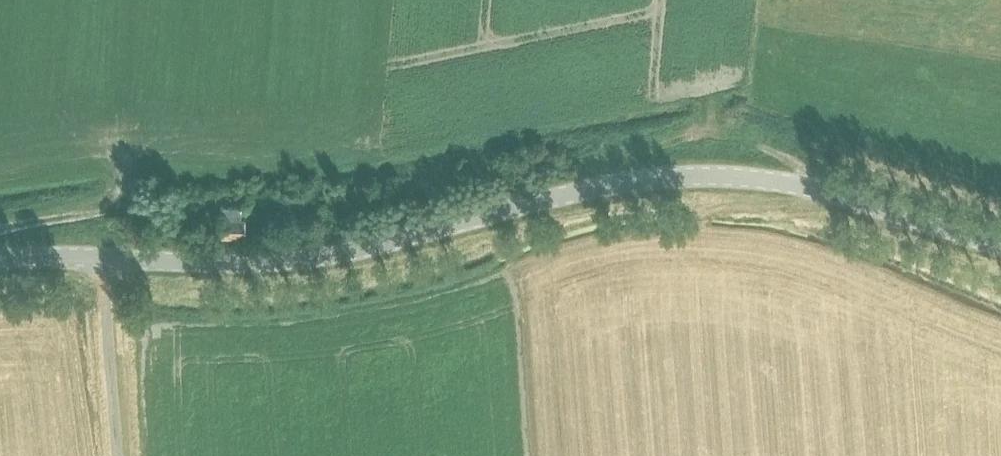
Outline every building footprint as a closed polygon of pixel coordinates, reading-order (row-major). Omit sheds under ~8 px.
[(246,237),(246,207),(221,207),(221,219),(207,219),(207,230),(207,237),(246,237)]
